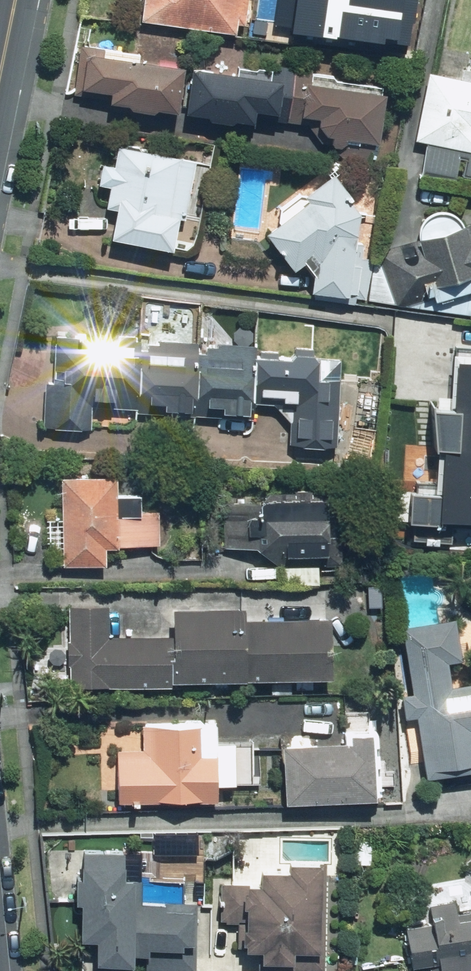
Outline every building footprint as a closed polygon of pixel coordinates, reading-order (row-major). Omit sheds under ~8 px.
[(241,20),(250,22),(253,0),(138,0),(135,22),(230,35),(232,26),(240,27),(241,20)] [(272,29),(408,52),(417,0),(277,0),(272,29)] [(172,118),(178,69),(137,65),(138,52),(77,45),(72,91),(103,94),(101,110),(172,118)] [(247,117),(271,119),(273,98),(285,100),(288,70),(232,65),(231,74),(184,69),(180,117),(202,119),(201,126),(246,130),(247,117)] [(303,143),(377,152),(385,79),(289,68),(289,70),(285,100),(283,123),(306,125),(303,143)] [(423,73),(409,140),(415,142),(410,165),(470,178),(470,76),(469,83),(423,73)] [(106,213),(101,243),(166,255),(172,221),(181,222),(192,163),(109,148),(105,167),(96,165),(92,188),(101,189),(97,212),(106,213)] [(347,196),(323,170),(251,236),(291,279),(307,264),(304,294),(344,298),(351,224),(355,219),(340,203),(347,196)] [(392,301),(408,297),(403,279),(425,273),(430,291),(470,279),(470,222),(459,226),(458,224),(457,222),(456,220),(455,219),(453,217),(452,216),(450,215),(449,214),(447,213),(445,212),(443,212),(441,211),(439,211),(437,211),(435,211),(433,211),(431,211),(429,212),(428,213),(426,213),(424,214),(422,216),(421,217),(420,218),(418,220),(417,221),(416,223),(415,225),(415,227),(414,229),(414,231),(413,233),(413,235),(413,237),(414,239),(377,249),(392,301)] [(86,334),(53,333),(50,385),(41,385),(40,430),(91,432),(92,411),(131,412),(133,343),(134,336),(111,335),(110,351),(85,350),(86,334)] [(189,415),(192,346),(133,343),(131,412),(189,415)] [(402,454),(400,487),(387,487),(385,524),(470,529),(470,347),(444,345),(440,412),(423,411),(421,445),(408,445),(408,455),(402,454)] [(244,403),(247,348),(192,346),(189,415),(244,417),(244,403)] [(247,348),(244,403),(290,405),(288,450),(336,452),(340,352),(247,348)] [(138,496),(115,496),(114,476),(58,477),(59,566),(104,565),(103,548),(158,547),(157,513),(139,513),(138,496)] [(224,501),(223,552),(243,552),(242,581),(316,583),(318,503),(224,501)] [(106,604),(64,602),(61,686),(162,690),(163,683),(164,637),(105,635),(106,604)] [(236,610),(166,607),(164,637),(163,683),(233,685),(236,610)] [(328,620),(243,618),(242,681),(327,683),(328,620)] [(451,618),(395,627),(421,782),(470,774),(470,685),(447,689),(443,665),(459,662),(451,618)] [(207,788),(230,789),(230,775),(245,776),(245,756),(230,756),(231,746),(210,745),(210,722),(137,720),(136,753),(110,752),(108,801),(206,804),(207,788)] [(372,734),(336,734),(336,745),(277,745),(277,804),(366,804),(366,797),(372,797),(372,734)] [(70,851),(68,943),(87,943),(87,967),(129,967),(129,952),(174,953),(174,948),(189,948),(189,901),(130,900),(131,882),(115,882),(116,852),(70,851)] [(279,862),(278,873),(254,872),(253,889),(236,888),(233,955),(253,955),(252,967),(255,967),(255,970),(320,970),(325,864),(279,862)] [(456,879),(418,887),(427,925),(399,931),(407,968),(436,962),(438,970),(470,970),(470,948),(456,879)]
